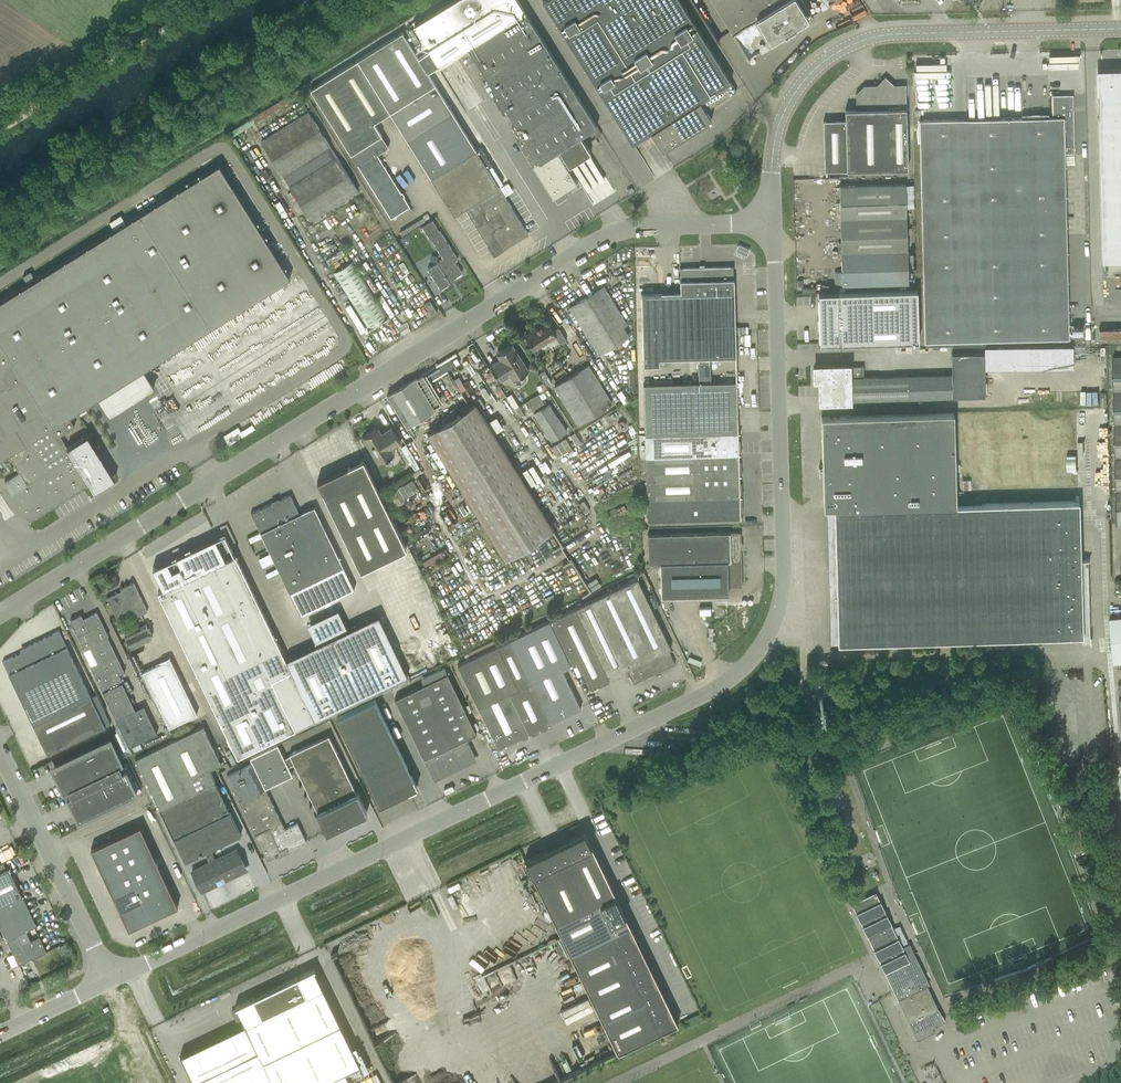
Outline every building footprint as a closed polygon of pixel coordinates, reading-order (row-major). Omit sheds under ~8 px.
[(413,24),(429,51),(418,58),(427,73),(439,66),(467,49),(468,48),(497,95),(493,98),(503,115),(507,112),(515,124),(514,125),(511,127),(518,138),(522,136),(523,137),(522,138),(516,141),(553,200),(564,193),(566,194),(569,190),(575,181),(576,180),(572,177),(558,154),(557,154),(550,159),(549,156),(556,152),(559,150),(569,166),(590,152),(580,136),(591,130),(595,137),(601,134),(595,124),(525,12),(517,0),(452,0),(413,24)] [(542,1),(631,143),(651,131),(662,150),(711,119),(705,110),(736,91),(679,0),(544,0),(542,1)] [(731,33),(756,18),(770,42),(785,33),(787,36),(790,36),(794,34),(795,30),(794,27),(808,18),(797,0),(711,0),(731,33)] [(402,31),(310,89),(390,218),(397,214),(409,207),(377,154),(388,147),(373,123),(390,112),(454,215),(465,208),(488,246),(491,250),(492,251),(497,252),(499,252),(503,249),(520,239),(528,234),(498,186),(502,183),(492,166),(487,168),(486,167),(491,164),(480,148),(476,151),(427,73),(418,58),(402,31)] [(1120,260),(1120,71),(1097,72),(1097,83),(1102,260),(1120,260)] [(907,169),(905,84),(893,84),(884,76),(876,85),(863,85),(855,94),(856,109),(845,110),(845,120),(823,120),(824,171),(907,169)] [(1052,117),(919,120),(924,342),(1068,339),(1065,153),(1074,153),(1072,106),(1072,95),(1065,95),(1065,97),(1052,98),(1052,117)] [(308,112),(261,141),(310,220),(312,219),(314,223),(322,218),(320,214),(357,191),(308,112)] [(586,157),(570,166),(583,187),(588,184),(583,175),(593,169),(586,157)] [(8,454),(18,470),(3,480),(10,492),(11,493),(29,521),(89,483),(94,492),(115,479),(87,434),(67,447),(59,435),(75,426),(68,416),(78,410),(80,414),(87,410),(84,406),(97,398),(109,416),(154,388),(143,370),(290,278),(219,165),(125,223),(114,230),(27,284),(0,301),(0,459),(8,454)] [(908,284),(907,233),(905,184),(839,186),(841,271),(834,272),(835,286),(908,284)] [(432,220),(422,226),(429,239),(430,238),(443,259),(427,268),(440,289),(450,283),(449,281),(462,273),(455,261),(457,259),(440,231),(439,232),(432,220)] [(387,316),(353,260),(332,273),(366,329),(387,316)] [(698,372),(710,372),(709,357),(736,357),(733,266),(679,268),(680,292),(641,293),(643,366),(653,365),(653,368),(658,367),(658,365),(666,365),(666,358),(697,357),(698,372)] [(622,326),(627,324),(603,286),(569,307),(598,354),(628,336),(622,326)] [(819,339),(819,344),(912,341),(918,341),(917,290),(818,293),(818,306),(819,318),(818,318),(818,320),(821,320),(821,330),(819,330),(819,339)] [(525,336),(534,350),(555,337),(559,343),(566,339),(558,327),(552,331),(547,322),(525,336)] [(1102,327),(1102,337),(1120,337),(1120,327),(1102,327)] [(527,370),(518,353),(512,344),(497,353),(500,359),(490,366),(496,375),(499,380),(509,374),(513,379),(527,370)] [(814,367),(814,368),(813,369),(812,371),(812,372),(812,374),(812,375),(813,377),(814,378),(815,378),(815,379),(820,379),(820,401),(839,401),(839,400),(909,399),(909,398),(984,396),(983,354),(951,354),(952,376),(908,377),(908,376),(868,377),(864,377),(863,366),(848,366),(814,367)] [(1113,357),(1116,524),(1120,524),(1120,357),(1113,357)] [(431,380),(454,365),(451,360),(427,374),(431,380)] [(577,424),(611,403),(588,365),(554,387),(577,424)] [(539,373),(546,386),(551,383),(544,370),(539,373)] [(497,396),(504,392),(493,371),(486,376),(497,396)] [(710,372),(698,372),(698,383),(643,384),(645,435),(740,433),(740,432),(738,433),(736,382),(711,382),(710,372)] [(456,388),(448,374),(442,378),(451,391),(456,388)] [(387,395),(406,427),(436,408),(416,377),(387,395)] [(543,383),(536,387),(536,388),(540,394),(547,389),(543,383)] [(1084,391),(1037,390),(1037,404),(1084,405),(1084,391)] [(550,441),(567,431),(549,403),(533,413),(550,441)] [(505,558),(552,528),(476,405),(428,435),(505,558)] [(1104,409),(953,413),(821,417),(823,508),(834,508),(837,642),(1082,636),(1079,501),(1107,500),(1104,409)] [(238,427),(223,436),(229,445),(244,436),(238,427)] [(401,441),(397,436),(391,427),(381,433),(377,427),(362,437),(368,446),(379,462),(394,453),(390,448),(401,441)] [(740,433),(645,435),(645,457),(740,454),(738,454),(738,433),(740,433)] [(552,447),(559,456),(573,447),(566,437),(552,447)] [(405,444),(400,447),(414,470),(419,467),(405,444)] [(740,454),(645,457),(646,478),(741,475),(739,475),(738,454),(740,454)] [(406,549),(363,459),(317,481),(360,571),(406,549)] [(741,475),(646,478),(646,499),(742,497),(742,496),(739,496),(739,476),(741,476),(741,475)] [(271,503),(251,513),(260,533),(262,537),(270,553),(274,562),(277,568),(279,572),(289,593),(300,616),(354,590),(343,567),(314,506),(299,514),(290,494),(279,500),(271,503)] [(742,497),(646,499),(647,521),(740,519),(739,497),(742,497)] [(742,586),(740,533),(647,535),(648,563),(660,563),(661,597),(728,595),(728,587),(742,586)] [(185,552),(153,568),(163,590),(158,592),(237,757),(407,675),(378,615),(285,660),(234,553),(233,553),(224,558),(215,538),(195,547),(196,550),(192,552),(191,550),(185,552)] [(637,578),(575,609),(549,621),(570,664),(576,661),(588,687),(626,669),(633,683),(675,663),(668,649),(670,648),(637,578)] [(134,617),(147,611),(133,582),(120,589),(121,591),(106,598),(116,619),(132,611),(134,617)] [(81,615),(70,620),(72,624),(71,625),(72,627),(73,627),(85,651),(90,648),(97,663),(90,666),(129,747),(157,734),(143,706),(135,710),(122,683),(120,683),(117,676),(125,673),(107,637),(108,636),(96,612),(83,619),(81,615)] [(1120,661),(1120,616),(1110,617),(1114,662),(1120,661)] [(463,655),(466,661),(458,665),(478,708),(509,693),(528,734),(580,709),(561,668),(570,664),(549,621),(509,640),(497,646),(494,640),(463,655)] [(130,648),(151,638),(145,625),(124,635),(130,648)] [(2,661),(24,706),(29,716),(34,714),(38,722),(33,725),(47,754),(104,727),(59,631),(26,646),(28,649),(2,661)] [(169,727),(197,714),(170,659),(142,672),(169,727)] [(447,674),(394,699),(423,759),(425,758),(435,779),(475,760),(465,739),(476,734),(447,674)] [(509,693),(478,708),(498,748),(528,734),(509,693)] [(336,718),(379,806),(417,787),(374,699),(336,718)] [(221,764),(203,726),(135,759),(156,803),(212,776),(209,770),(221,764)] [(290,756),(284,759),(288,767),(294,764),(317,811),(316,812),(326,832),(367,812),(357,792),(356,792),(328,735),(289,754),(290,756)] [(57,765),(51,767),(63,792),(68,790),(69,790),(70,791),(72,796),(67,798),(68,800),(78,821),(141,791),(135,779),(131,782),(125,770),(110,739),(57,765)] [(249,758),(252,764),(226,776),(267,860),(267,859),(305,841),(301,831),(297,823),(284,829),(281,822),(265,789),(292,775),(277,744),(249,758)] [(240,836),(212,776),(156,803),(185,862),(204,853),(210,850),(240,836)] [(140,826),(115,837),(123,853),(147,842),(140,826)] [(564,844),(556,848),(586,910),(615,896),(590,844),(584,832),(563,842),(564,844)] [(123,853),(115,837),(91,849),(98,865),(123,853)] [(147,842),(123,853),(130,869),(155,858),(147,842)] [(586,910),(556,848),(547,853),(546,850),(537,854),(524,860),(556,924),(586,910)] [(204,853),(209,863),(192,871),(201,891),(220,882),(219,880),(245,868),(236,849),(215,860),(210,850),(204,853)] [(123,853),(98,865),(106,881),(130,869),(123,853)] [(155,858),(130,869),(137,885),(162,873),(155,858)] [(18,935),(36,926),(8,868),(0,872),(0,927),(11,950),(22,944),(18,935)] [(130,869),(106,881),(113,896),(137,885),(130,869)] [(162,873),(137,885),(145,900),(153,897),(169,889),(162,873)] [(145,900),(137,885),(113,896),(120,912),(137,904),(145,900)] [(177,906),(169,889),(153,897),(161,914),(177,906)] [(894,991),(917,980),(909,962),(909,961),(904,951),(902,948),(903,948),(898,937),(897,937),(891,925),(891,924),(886,914),(885,911),(880,901),(875,892),(851,904),(856,912),(855,913),(860,923),(861,923),(862,926),(867,936),(873,949),(878,960),(879,960),(880,963),(885,974),(894,991)] [(453,909),(458,907),(452,894),(447,897),(453,909)] [(586,910),(556,924),(570,954),(629,926),(629,925),(626,926),(622,918),(625,917),(616,898),(616,897),(615,896),(586,910)] [(153,897),(145,900),(137,904),(145,922),(161,914),(153,897)] [(137,904),(120,912),(128,929),(145,922),(137,904)] [(629,926),(570,954),(584,984),(641,957),(637,948),(639,947),(629,926)] [(22,944),(11,950),(18,965),(31,959),(32,959),(47,952),(39,936),(22,944)] [(67,943),(58,948),(63,958),(72,953),(67,943)] [(645,965),(641,957),(584,984),(594,1004),(653,976),(648,964),(645,965)] [(909,962),(917,980),(894,991),(903,1011),(903,1010),(909,1022),(908,1023),(917,1040),(931,1034),(929,1029),(945,1021),(938,1008),(938,1009),(927,986),(929,985),(916,958),(909,961),(909,962)] [(314,970),(315,969),(314,968),(235,1007),(236,1007),(245,1024),(180,1055),(193,1082),(350,1082),(345,1072),(359,1065),(314,970)] [(659,987),(653,976),(594,1004),(604,1024),(660,997),(656,988),(659,987)] [(660,997),(604,1024),(618,1053),(677,1024),(676,1021),(675,1021),(667,1004),(664,1005),(660,997)]
